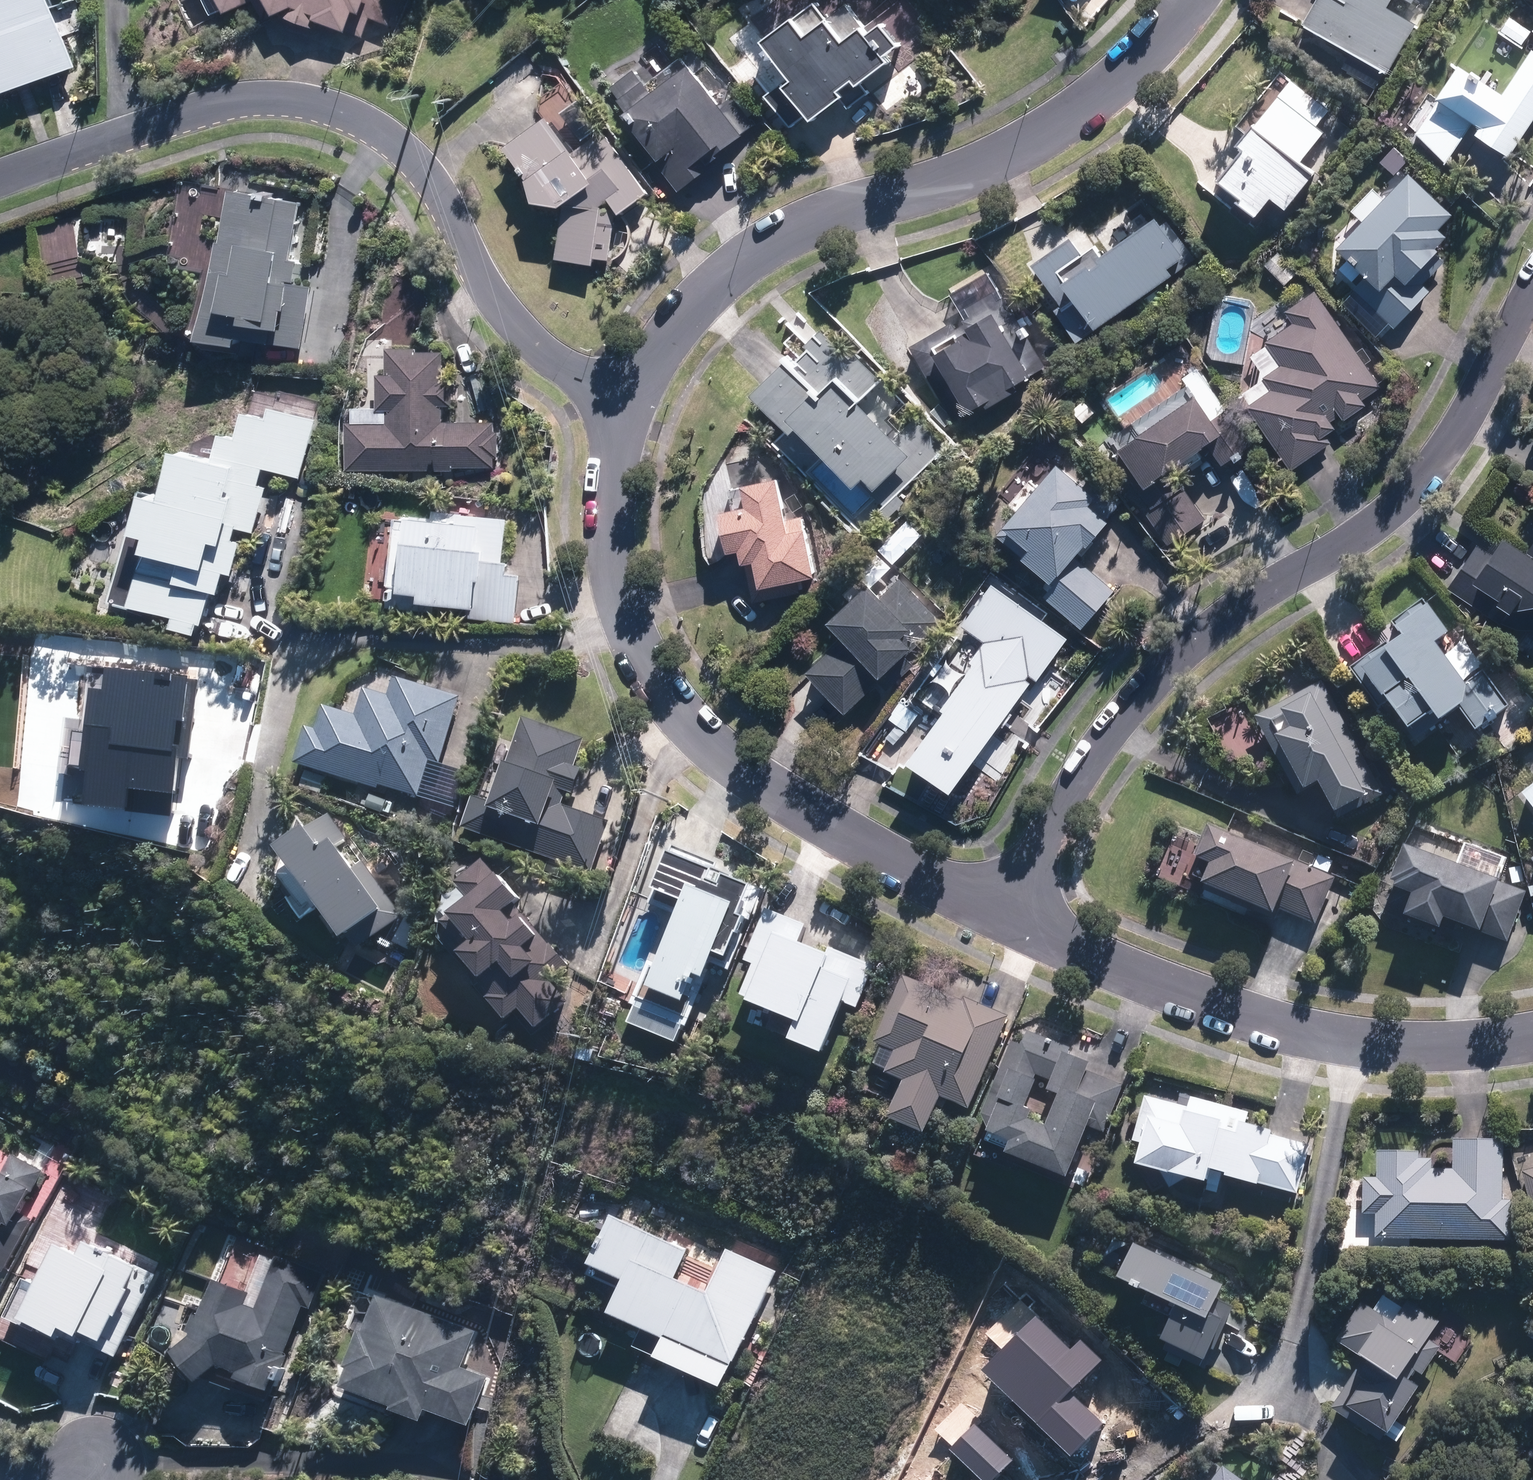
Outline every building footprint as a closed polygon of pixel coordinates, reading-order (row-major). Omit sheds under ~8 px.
[(88,65),(65,0),(0,0),(0,95),(88,65)] [(222,17),(258,0),(214,0),(222,17)] [(271,20),(281,15),(284,16),(283,22),(313,32),(315,27),(344,36),(345,34),(361,40),(368,21),(388,28),(397,0),(260,0),(271,20)] [(1302,19),(1387,71),(1416,23),(1386,4),(1388,0),(1313,0),(1302,19)] [(825,24),(813,8),(790,25),(759,47),(785,83),(763,100),(789,131),(803,120),(809,127),(840,103),(847,113),(868,96),(861,88),(887,67),(882,62),(898,51),(879,30),(867,40),(846,10),(825,24)] [(1506,17),(1495,33),(1517,49),(1528,33),(1506,17)] [(1532,115),(1532,47),(1531,45),(1501,89),(1458,60),(1436,93),(1438,95),(1415,128),(1444,160),(1473,118),(1479,122),(1474,129),(1508,153),(1532,115)] [(618,121),(678,189),(746,130),(687,62),(618,121)] [(1322,128),(1277,91),(1254,120),(1251,117),(1235,136),(1241,141),(1216,172),(1239,190),(1234,196),(1256,213),(1271,195),(1285,206),(1314,172),(1310,170),(1313,167),(1300,156),(1322,128)] [(568,158),(544,121),(501,152),(525,185),(530,208),(557,213),(561,210),(553,263),(591,268),(593,260),(607,262),(614,214),(617,217),(645,197),(600,133),(568,158)] [(1393,326),(1429,289),(1421,282),(1444,258),(1435,249),(1438,246),(1435,243),(1445,232),(1437,224),(1451,210),(1407,168),(1335,244),(1366,273),(1352,287),(1393,326)] [(197,337),(214,341),(223,343),(270,353),(270,349),(299,352),(308,283),(285,280),(301,208),(228,192),(197,337)] [(1075,339),(1194,258),(1167,217),(1161,221),(1155,212),(1099,250),(1094,242),(1080,251),(1069,234),(1030,261),(1059,303),(1053,307),(1075,339)] [(1277,249),(1263,262),(1283,284),(1297,271),(1277,249)] [(1156,288),(1143,297),(1151,308),(1164,299),(1156,288)] [(1342,417),(1365,401),(1362,397),(1380,384),(1314,288),(1284,308),(1292,320),(1263,340),(1279,363),(1262,374),(1270,387),(1246,404),(1290,467),(1329,440),(1324,432),(1334,425),(1330,418),(1339,412),(1342,417)] [(1044,365),(1003,293),(961,317),(964,321),(955,326),(951,319),(909,344),(952,418),(983,401),(985,404),(1017,387),(1014,383),(1044,365)] [(792,422),(852,483),(857,478),(884,505),(946,445),(916,414),(894,435),(859,398),(880,377),(854,349),(849,355),(819,325),(803,340),(806,343),(794,355),(801,362),(797,365),(786,354),(749,390),(786,428),(792,422)] [(414,349),(414,346),(383,346),(384,371),(374,371),(375,408),(384,408),(384,419),(343,419),(343,468),(452,469),(452,464),(492,465),(492,420),(442,419),(441,404),(451,404),(450,379),(441,380),(441,349),(414,349)] [(1225,408),(1196,365),(1182,375),(1193,392),(1117,444),(1119,446),(1113,450),(1149,504),(1143,508),(1166,544),(1205,518),(1181,483),(1178,485),(1165,467),(1179,458),(1185,467),(1201,456),(1195,447),(1207,440),(1221,463),(1233,455),(1234,457),(1242,452),(1241,450),(1253,443),(1228,406),(1225,408)] [(294,482),(316,421),(265,410),(265,419),(238,417),(233,439),(214,438),(209,458),(169,454),(153,498),(138,492),(123,533),(110,602),(168,621),(165,630),(192,640),(207,598),(214,601),(222,576),(229,579),(241,544),(233,541),(237,529),(252,534),(268,490),(257,485),(262,470),(294,482)] [(1083,482),(1056,459),(1002,523),(1003,524),(996,533),(1021,554),(1020,556),(1047,578),(1037,591),(1081,626),(1113,587),(1072,554),(1077,549),(1082,553),(1093,540),(1090,538),(1121,499),(1091,475),(1088,479),(1086,477),(1083,482)] [(1239,465),(1220,476),(1248,520),(1266,509),(1239,465)] [(752,600),(799,590),(796,576),(813,572),(800,514),(784,518),(775,474),(739,481),(743,502),(717,508),(726,549),(737,546),(740,560),(743,559),(752,600)] [(387,580),(384,603),(432,609),(434,599),(470,603),(469,615),(514,621),(519,572),(505,570),(506,559),(501,558),(506,517),(431,508),(430,514),(403,512),(402,515),(392,514),(385,580),(387,580)] [(1502,532),(1490,551),(1476,542),(1447,585),(1501,621),(1517,627),(1532,627),(1532,553),(1502,532)] [(940,620),(899,576),(880,593),(867,580),(826,617),(842,635),(805,668),(844,710),(877,679),(886,688),(912,663),(904,654),(940,620)] [(906,757),(949,788),(1033,676),(1037,678),(1068,636),(991,581),(961,623),(983,639),(968,659),(972,662),(941,705),(944,707),(906,757)] [(1464,684),(1435,644),(1448,634),(1422,600),(1390,621),(1402,637),(1389,646),(1386,641),(1349,668),(1378,709),(1387,702),(1408,731),(1416,740),(1439,723),(1458,709),(1475,731),(1486,723),(1488,725),(1497,718),(1495,716),(1509,706),(1483,670),(1464,684)] [(305,727),(294,764),(376,789),(377,785),(417,797),(428,761),(439,764),(459,696),(392,676),(386,695),(362,688),(354,715),(322,705),(314,730),(305,727)] [(1382,794),(1320,680),(1254,715),(1296,794),(1317,783),(1337,819),(1382,794)] [(572,766),(582,738),(521,717),(505,764),(502,763),(488,802),(471,796),(460,828),(591,872),(608,822),(559,805),(564,791),(571,794),(580,769),(572,766)] [(305,770),(299,787),(320,793),(325,777),(305,770)] [(1522,794),(1532,808),(1532,785),(1522,794)] [(401,916),(362,862),(350,870),(334,849),(347,839),(327,811),(304,829),(303,827),(273,848),(338,939),(344,935),(354,950),(401,916)] [(1334,878),(1207,823),(1194,854),(1196,856),(1195,859),(1199,860),(1192,876),(1202,880),(1201,885),(1203,885),(1202,889),(1273,920),(1278,908),(1314,924),(1334,878)] [(1525,892),(1403,845),(1390,881),(1394,883),(1386,905),(1404,912),(1403,916),(1439,929),(1443,918),(1506,942),(1525,892)] [(749,886),(665,851),(649,889),(652,890),(647,902),(673,913),(653,963),(646,961),(628,1004),(633,1006),(626,1023),(674,1043),(681,1026),(685,1027),(715,955),(724,959),(734,934),(735,934),(742,917),(737,915),(749,886)] [(1332,860),(1317,854),(1312,866),(1327,873),(1332,860)] [(534,1029),(566,1001),(549,983),(568,967),(513,903),(516,900),(481,859),(453,882),(466,898),(439,921),(461,948),(454,954),(489,995),(484,998),(503,1021),(517,1009),(534,1029)] [(806,932),(764,912),(739,964),(749,968),(735,998),(745,1003),(742,1009),(791,1032),(782,1050),(814,1065),(841,1007),(854,1013),(875,968),(835,948),(828,963),(798,948),(806,932)] [(962,1000),(901,975),(872,1043),(893,1051),(883,1074),(901,1082),(886,1117),(923,1133),(938,1097),(968,1109),(1007,1016),(964,997),(962,1000)] [(986,1132),(993,1135),(992,1137),(1008,1144),(1004,1154),(1066,1178),(1086,1126),(1103,1133),(1122,1084),(1085,1070),(1087,1064),(1067,1055),(1069,1048),(1026,1031),(1021,1046),(1010,1042),(980,1114),(986,1129),(986,1132)] [(1145,1097),(1131,1141),(1140,1143),(1134,1164),(1205,1184),(1209,1170),(1225,1174),(1224,1176),(1256,1185),(1257,1184),(1296,1194),(1309,1146),(1270,1135),(1271,1131),(1244,1124),(1247,1113),(1190,1097),(1187,1108),(1145,1097)] [(1502,1200),(1503,1140),(1452,1138),(1451,1169),(1431,1168),(1431,1159),(1418,1158),(1418,1152),(1376,1151),(1375,1178),(1362,1178),(1361,1214),(1375,1215),(1374,1237),(1510,1241),(1511,1201),(1502,1200)] [(2,1273),(31,1220),(16,1212),(27,1192),(30,1193),(41,1172),(10,1155),(0,1172),(0,1272),(2,1273)] [(1521,1172),(1532,1212),(1532,1169),(1521,1172)] [(1087,1179),(1074,1174),(1069,1188),(1081,1193),(1087,1179)] [(688,1253),(608,1217),(581,1275),(619,1292),(605,1323),(654,1345),(647,1361),(717,1393),(775,1278),(724,1255),(705,1296),(674,1282),(688,1253)] [(114,1358),(155,1276),(83,1241),(75,1257),(53,1246),(16,1322),(54,1339),(55,1336),(75,1346),(78,1341),(114,1358)] [(1155,1254),(1134,1244),(1118,1280),(1129,1286),(1129,1288),(1138,1293),(1139,1290),(1176,1307),(1159,1342),(1164,1344),(1162,1351),(1204,1370),(1233,1308),(1217,1300),(1223,1286),(1210,1280),(1212,1275),(1157,1250),(1155,1254)] [(309,1309),(322,1275),(275,1257),(253,1310),(242,1305),(246,1295),(212,1281),(188,1337),(168,1354),(194,1385),(215,1367),(234,1374),(232,1379),(271,1393),(285,1357),(283,1356),(301,1307),(309,1309)] [(471,1334),(373,1300),(360,1338),(353,1335),(333,1394),(386,1412),(384,1418),(419,1430),(423,1418),(465,1432),(482,1380),(458,1372),(471,1334)] [(1396,1422),(1418,1388),(1408,1381),(1414,1371),(1421,1374),(1440,1346),(1428,1339),(1440,1322),(1408,1301),(1394,1322),(1361,1302),(1336,1340),(1359,1356),(1358,1357),(1361,1359),(1330,1409),(1380,1442),(1385,1434),(1388,1436),(1396,1422)] [(1396,1443),(1406,1428),(1396,1422),(1388,1436),(1396,1443)] [(1222,1467),(1213,1479),(1240,1479),(1222,1467)]
